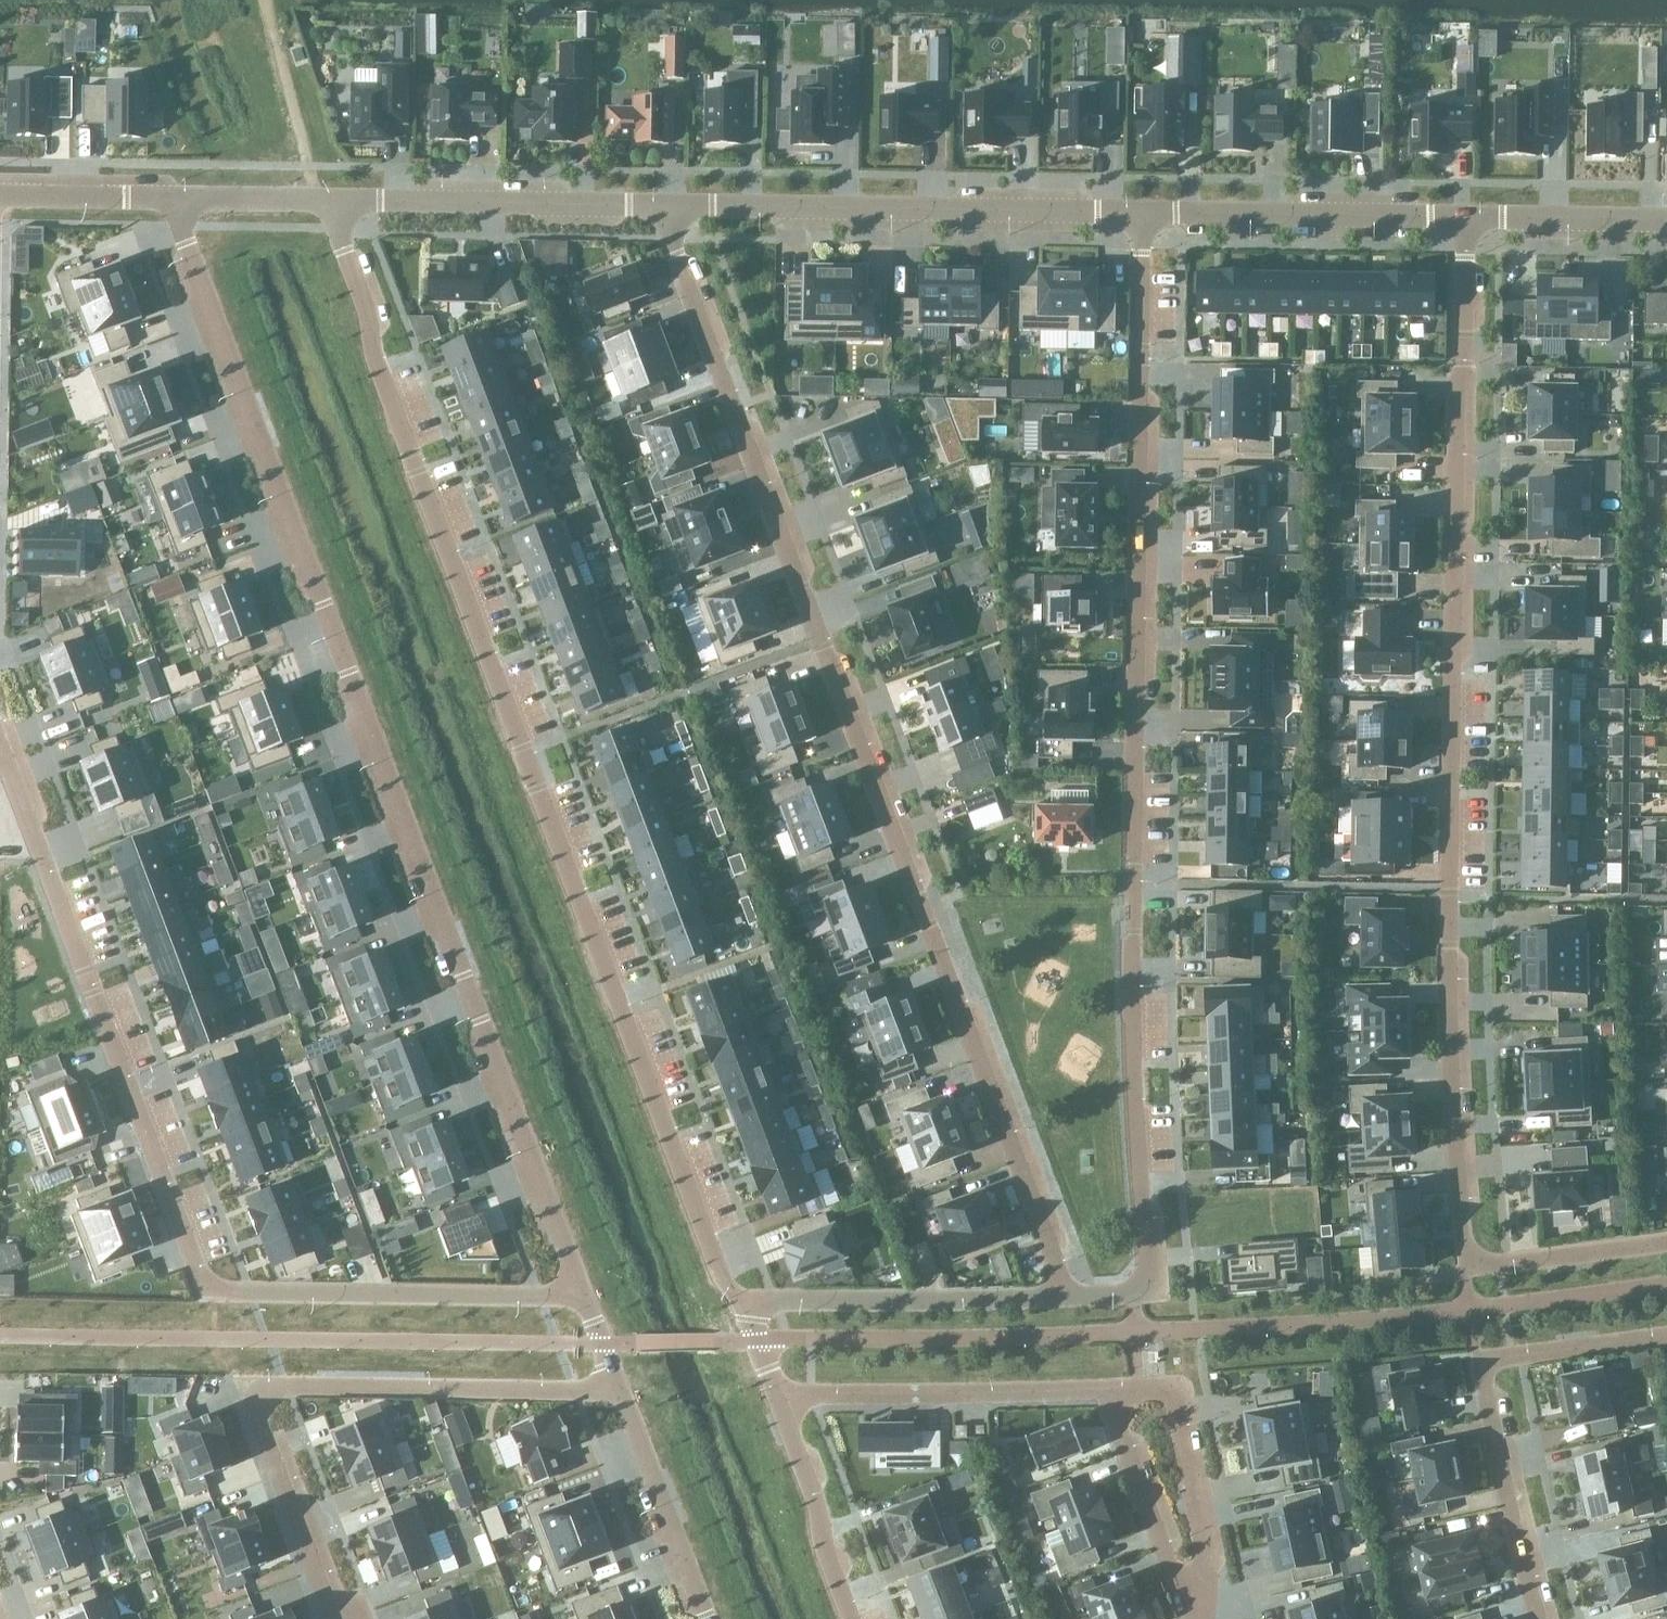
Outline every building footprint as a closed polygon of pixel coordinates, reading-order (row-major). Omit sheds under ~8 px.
[(667,78),(683,78),(683,39),(667,39),(667,78)] [(1200,41),(1180,41),(1179,84),(1199,85),(1200,41)] [(1279,44),(1263,44),(1262,60),(1279,61),(1279,44)] [(535,104),(518,104),(518,126),(535,126),(535,141),(574,142),(574,124),(576,124),(576,107),(574,107),(574,92),(575,92),(575,79),(589,80),(590,47),(562,46),(561,79),(562,79),(562,89),(536,89),(535,104)] [(300,47),(291,51),(295,62),(305,59),(300,47)] [(379,88),(354,87),(354,91),(350,91),(350,106),(354,107),(354,139),(390,139),(390,124),(406,124),(407,67),(379,67),(379,88)] [(792,111),(778,111),(777,131),(792,131),(792,145),(832,145),(832,127),(847,127),(848,71),(818,71),(818,93),(792,93),(792,111)] [(727,92),(707,91),(706,144),(742,144),(743,127),(756,127),(757,73),(727,72),(727,92)] [(43,83),(7,83),(6,135),(44,135),(44,115),(51,115),(50,117),(68,118),(69,79),(43,78),(43,83)] [(1099,97),(1060,97),(1060,112),(1056,112),(1055,131),(1060,131),(1059,149),(1098,149),(1099,132),(1102,132),(1102,115),(1119,115),(1119,83),(1100,83),(1099,97)] [(80,87),(80,121),(98,122),(98,119),(106,119),(105,137),(142,138),(142,133),(146,133),(146,105),(142,105),(142,85),(106,85),(106,87),(80,87)] [(433,87),(432,139),(467,140),(467,125),(495,126),(496,95),(468,94),(468,88),(433,87)] [(1496,101),(1495,155),(1537,156),(1537,137),(1540,137),(1540,131),(1551,131),(1551,137),(1552,137),(1553,90),(1523,90),(1523,101),(1496,101)] [(1360,105),(1312,105),(1311,152),(1361,153),(1361,134),(1379,134),(1379,94),(1360,94),(1360,105)] [(1002,96),(967,95),(966,147),(1002,148),(1002,133),(1010,134),(1010,136),(1028,137),(1029,106),(1002,106),(1002,96)] [(1617,111),(1589,111),(1588,156),(1619,157),(1619,139),(1625,140),(1625,142),(1641,142),(1642,95),(1617,95),(1617,111)] [(1146,114),(1140,114),(1139,133),(1146,133),(1146,150),(1181,151),(1182,97),(1147,97),(1146,114)] [(916,98),(882,98),(881,146),(915,147),(916,129),(924,129),(924,131),(938,131),(938,104),(916,104),(916,98)] [(635,110),(608,110),(608,138),(634,138),(634,143),(636,143),(636,140),(653,141),(653,143),(670,143),(670,139),(672,139),(673,111),(671,111),(671,100),(635,99),(635,110)] [(1251,99),(1216,99),(1216,151),(1251,151),(1251,138),(1281,139),(1282,109),(1251,109),(1251,99)] [(1412,108),(1408,108),(1408,130),(1411,130),(1411,154),(1446,154),(1446,141),(1470,142),(1470,109),(1446,109),(1446,107),(1412,106),(1412,108)] [(536,243),(536,260),(567,260),(567,243),(536,243)] [(449,267),(432,266),(431,301),(483,302),(483,300),(498,300),(501,309),(518,302),(509,276),(491,283),(492,285),(484,285),(484,267),(466,267),(466,264),(449,264),(449,267)] [(80,266),(53,276),(68,315),(76,312),(75,311),(127,292),(124,283),(123,283),(116,265),(84,277),(80,266)] [(822,265),(807,265),(807,269),(805,269),(805,284),(788,284),(787,320),(804,320),(804,332),(835,332),(836,269),(822,269),(822,265)] [(607,271),(585,279),(587,284),(586,285),(596,313),(600,312),(604,322),(632,312),(628,301),(645,295),(634,266),(608,276),(607,271)] [(849,269),(836,269),(835,332),(866,333),(866,321),(883,321),(883,286),(866,285),(866,270),(864,270),(864,266),(849,266),(849,269)] [(1019,331),(1067,332),(1068,273),(1058,272),(1058,268),(1044,268),(1044,272),(1039,272),(1039,289),(1036,292),(1020,292),(1019,331)] [(1068,273),(1067,332),(1115,333),(1115,293),(1099,293),(1096,290),(1096,273),(1092,273),(1092,269),(1077,268),(1077,273),(1068,273)] [(923,325),(950,325),(951,271),(922,270),(921,300),(902,300),(901,330),(923,330),(923,325)] [(951,271),(950,325),(977,325),(977,331),(998,331),(998,301),(979,301),(979,271),(951,271)] [(1222,275),(1198,274),(1198,294),(1194,294),(1194,313),(1221,314),(1221,316),(1222,316),(1222,275)] [(1245,316),(1246,275),(1222,275),(1222,316),(1245,316)] [(1269,275),(1246,275),(1245,316),(1246,316),(1246,314),(1268,314),(1269,275)] [(1292,276),(1269,275),(1268,314),(1292,315),(1292,276)] [(1316,276),(1292,276),(1292,315),(1315,315),(1316,276)] [(1339,276),(1316,276),(1315,315),(1339,315),(1339,276)] [(1363,277),(1339,276),(1339,315),(1362,316),(1363,277)] [(1386,277),(1363,277),(1362,316),(1385,316),(1385,318),(1386,318),(1386,277)] [(1410,277),(1386,277),(1386,318),(1409,319),(1410,277)] [(1434,278),(1410,277),(1409,319),(1410,319),(1410,317),(1437,317),(1437,298),(1434,298),(1434,278)] [(1524,309),(1524,340),(1567,340),(1568,280),(1539,279),(1539,310),(1524,309)] [(1596,280),(1568,280),(1567,340),(1610,341),(1610,311),(1596,311),(1596,280)] [(127,292),(75,311),(76,312),(86,338),(100,333),(108,353),(128,345),(123,330),(120,331),(118,326),(136,319),(130,301),(131,301),(127,292)] [(1644,294),(1644,325),(1666,325),(1666,296),(1663,296),(1663,294),(1644,294)] [(640,320),(603,334),(607,346),(616,371),(666,352),(657,327),(645,332),(640,320)] [(534,330),(521,335),(524,344),(537,339),(534,330)] [(486,333),(445,348),(453,371),(494,355),(486,333)] [(1221,344),(1212,343),(1211,357),(1221,357),(1221,344)] [(1231,344),(1221,344),(1221,357),(1231,357),(1231,344)] [(1268,344),(1259,344),(1258,357),(1268,358),(1268,344)] [(1278,344),(1268,344),(1268,358),(1277,358),(1278,344)] [(1361,345),(1352,345),(1352,359),(1361,359),(1361,345)] [(1371,346),(1361,345),(1361,359),(1371,359),(1371,346)] [(1409,346),(1399,346),(1399,359),(1408,360),(1409,346)] [(1418,346),(1409,346),(1408,360),(1418,360),(1418,346)] [(1315,352),(1305,351),(1305,365),(1315,365),(1315,352)] [(666,352),(616,371),(626,396),(630,407),(668,393),(663,382),(676,377),(666,352)] [(1324,352),(1315,352),(1315,365),(1324,365),(1324,352)] [(494,355),(453,371),(462,393),(503,377),(494,355)] [(118,365),(92,375),(108,418),(112,416),(166,396),(162,385),(166,384),(161,371),(157,372),(156,369),(125,381),(118,365)] [(1268,412),(1268,384),(1274,385),(1274,371),(1244,370),(1244,383),(1214,383),(1214,411),(1268,412)] [(550,374),(537,379),(541,388),(553,383),(550,374)] [(1575,375),(1545,375),(1544,388),(1531,388),(1531,401),(1527,401),(1527,414),(1574,415),(1575,375)] [(503,377),(462,393),(470,415),(511,399),(503,377)] [(1391,382),(1357,382),(1357,398),(1361,398),(1361,425),(1414,426),(1414,416),(1418,416),(1418,402),(1414,402),(1414,398),(1391,397),(1391,382)] [(553,383),(541,388),(544,397),(557,392),(553,383)] [(166,396),(112,416),(112,417),(122,443),(133,439),(139,455),(168,444),(162,428),(177,423),(172,411),(175,410),(170,397),(167,398),(166,396)] [(511,399),(470,415),(478,437),(519,421),(511,399)] [(829,451),(833,462),(892,439),(878,402),(867,402),(850,409),(855,423),(823,435),(824,438),(821,439),(826,452),(829,451)] [(1067,406),(1023,405),(1023,422),(1038,422),(1038,452),(1052,452),(1052,455),(1074,455),(1074,453),(1096,453),(1097,422),(1071,421),(1071,419),(1066,419),(1067,406)] [(662,409),(628,422),(633,436),(649,440),(654,454),(699,437),(695,428),(699,427),(695,414),(691,416),(689,412),(666,420),(662,409)] [(1267,439),(1268,412),(1214,411),(1214,424),(1210,424),(1209,438),(1214,438),(1214,440),(1243,440),(1243,455),(1273,456),(1273,439),(1267,439)] [(1574,415),(1527,414),(1526,427),(1531,427),(1530,440),(1543,440),(1543,453),(1574,454),(1574,415)] [(567,418),(554,423),(557,432),(570,427),(567,418)] [(519,421),(478,437),(486,459),(528,443),(519,421)] [(1414,426),(1361,425),(1360,452),(1356,452),(1356,469),(1390,469),(1390,454),(1413,455),(1413,451),(1418,451),(1418,437),(1413,437),(1414,426)] [(570,427),(557,432),(561,441),(573,436),(570,427)] [(699,437),(654,454),(660,468),(650,482),(655,495),(689,483),(685,472),(708,463),(707,459),(711,458),(706,445),(702,447),(699,437)] [(892,439),(833,462),(837,472),(834,474),(839,487),(842,486),(843,489),(875,477),(880,488),(907,478),(892,439)] [(528,443),(486,459),(495,480),(536,465),(528,443)] [(548,460),(495,480),(503,502),(544,487),(540,475),(552,471),(548,460)] [(186,461),(146,476),(162,519),(210,500),(207,491),(206,491),(200,474),(192,477),(186,461)] [(583,462),(570,467),(574,476),(587,471),(583,462)] [(1213,482),(1213,507),(1257,508),(1267,508),(1268,468),(1219,467),(1218,482),(1213,482)] [(1591,467),(1561,467),(1560,484),(1530,483),(1529,511),(1579,512),(1580,496),(1590,496),(1591,467)] [(587,471),(574,476),(577,485),(590,480),(587,471)] [(1009,472),(1008,488),(1034,489),(1034,473),(1009,472)] [(1083,472),(1053,472),(1052,489),(1058,489),(1058,508),(1043,508),(1043,528),(1057,528),(1057,548),(1095,548),(1096,488),(1083,488),(1083,472)] [(89,485),(65,495),(72,515),(97,506),(89,485)] [(862,536),(866,547),(924,525),(910,486),(876,499),(880,511),(855,520),(857,523),(853,524),(858,538),(862,536)] [(544,487),(503,502),(512,525),(553,510),(544,487)] [(724,492),(661,516),(672,545),(731,522),(727,512),(731,510),(724,492)] [(210,500),(162,519),(176,555),(205,544),(200,532),(219,525),(214,510),(210,500)] [(1389,502),(1355,501),(1355,518),(1359,518),(1359,545),(1412,546),(1412,531),(1419,531),(1419,517),(1389,517),(1389,502)] [(650,504),(630,512),(637,532),(658,524),(650,504)] [(1257,508),(1213,507),(1212,532),(1218,532),(1217,547),(1266,548),(1267,530),(1256,530),(1257,508)] [(1579,512),(1529,511),(1529,540),(1559,540),(1559,557),(1600,558),(1600,539),(1589,539),(1590,528),(1579,528),(1579,512)] [(565,519),(516,538),(525,560),(566,545),(566,546),(574,543),(565,519)] [(605,520),(592,525),(595,534),(608,529),(605,520)] [(731,522),(672,545),(683,573),(746,550),(739,532),(735,533),(731,522)] [(924,525),(866,547),(870,558),(866,559),(871,572),(875,571),(876,574),(907,562),(912,573),(939,563),(924,525)] [(18,529),(18,576),(38,576),(38,563),(78,563),(78,530),(18,529)] [(595,534),(599,543),(612,538),(608,529),(595,534)] [(566,545),(525,560),(533,582),(574,567),(566,546),(566,545)] [(1412,546),(1359,545),(1359,572),(1354,572),(1354,599),(1397,600),(1397,586),(1388,586),(1388,574),(1418,574),(1418,560),(1412,560),(1412,546)] [(1258,581),(1258,560),(1226,559),(1226,574),(1228,574),(1228,581),(1212,581),(1211,615),(1229,616),(1229,620),(1251,620),(1251,616),(1267,616),(1268,581),(1258,581)] [(622,564),(608,569),(612,578),(625,573),(622,564)] [(574,567),(533,582),(542,604),(583,589),(574,567)] [(612,578),(615,587),(628,582),(625,573),(612,578)] [(220,575),(194,585),(199,598),(197,599),(206,624),(251,607),(241,582),(225,588),(220,575)] [(677,575),(656,583),(662,597),(682,590),(677,575)] [(1041,596),(1041,626),(1062,626),(1062,633),(1080,633),(1080,626),(1094,627),(1094,615),(1099,615),(1099,600),(1094,600),(1094,596),(1076,596),(1076,576),(1042,576),(1041,596)] [(931,578),(901,589),(906,603),(890,609),(896,627),(901,641),(908,659),(941,646),(923,598),(937,593),(931,578)] [(1558,592),(1524,591),(1524,603),(1528,603),(1528,616),(1585,616),(1585,578),(1558,578),(1558,592)] [(721,582),(693,593),(707,629),(763,608),(754,583),(726,594),(721,582)] [(583,589),(542,604),(550,626),(591,611),(590,610),(583,589)] [(251,607),(206,624),(215,648),(217,647),(223,661),(249,651),(244,637),(260,631),(251,607)] [(591,611),(550,626),(558,648),(606,630),(598,607),(590,610),(591,611)] [(638,608),(625,613),(628,622),(642,617),(638,608)] [(763,608),(707,629),(721,666),(749,655),(744,643),(773,632),(763,608)] [(1365,613),(1364,639),(1356,639),(1355,674),(1360,674),(1360,677),(1363,680),(1378,681),(1381,678),(1381,674),(1410,675),(1410,640),(1395,640),(1396,614),(1365,613)] [(1585,616),(1528,616),(1528,640),(1557,641),(1557,654),(1593,655),(1593,640),(1584,640),(1585,616)] [(628,622),(632,630),(645,625),(642,617),(628,622)] [(53,651),(38,657),(47,681),(102,661),(93,636),(85,639),(80,625),(47,638),(53,651)] [(606,630),(558,648),(566,670),(607,655),(608,655),(615,653),(606,630)] [(1274,636),(1233,635),(1233,650),(1211,650),(1210,666),(1214,667),(1214,680),(1273,682),(1274,636)] [(1352,644),(1338,644),(1339,678),(1353,678),(1352,644)] [(655,651),(642,656),(645,665),(658,660),(655,651)] [(607,655),(566,670),(575,692),(616,676),(608,655),(607,655)] [(645,665),(648,674),(661,669),(658,660),(645,665)] [(102,661),(47,681),(56,706),(71,700),(76,714),(103,704),(98,690),(111,685),(102,661)] [(942,688),(922,696),(932,723),(982,704),(976,688),(966,692),(954,661),(935,669),(942,688)] [(1092,715),(1092,691),(1087,691),(1087,672),(1038,671),(1037,692),(1044,692),(1043,714),(1042,714),(1042,716),(1092,716),(1092,715)] [(1625,688),(1666,689),(1666,674),(1626,673),(1625,688)] [(1572,675),(1527,674),(1527,699),(1572,699),(1572,675)] [(616,676),(575,692),(583,715),(624,699),(616,676)] [(802,711),(792,684),(763,694),(758,680),(730,691),(740,717),(750,713),(756,729),(802,711)] [(1273,682),(1214,680),(1214,694),(1210,694),(1210,711),(1232,711),(1231,726),(1272,727),(1273,682)] [(260,681),(234,691),(239,705),(237,706),(246,730),(291,713),(282,689),(266,695),(260,681)] [(1623,690),(1609,690),(1609,700),(1623,700),(1623,690)] [(1644,690),(1630,690),(1630,700),(1644,700),(1644,690)] [(1572,699),(1527,699),(1527,722),(1566,723),(1567,700),(1572,700),(1572,699)] [(1623,700),(1609,700),(1609,710),(1623,710),(1623,700)] [(1644,700),(1630,700),(1630,710),(1644,711),(1644,700)] [(1379,703),(1349,702),(1349,728),(1359,728),(1359,741),(1409,742),(1409,716),(1379,716),(1379,703)] [(982,704),(932,723),(943,751),(963,743),(972,768),(992,761),(978,724),(988,721),(982,704)] [(813,739),(802,711),(756,729),(761,745),(752,748),(762,776),(790,766),(784,750),(813,739)] [(291,713),(246,730),(255,754),(258,753),(263,767),(289,757),(284,744),(300,737),(291,713)] [(1092,742),(1092,716),(1042,716),(1042,739),(1038,739),(1037,759),(1072,759),(1073,742),(1092,742)] [(683,721),(674,724),(679,737),(688,734),(683,721)] [(1566,723),(1527,722),(1526,746),(1566,746),(1566,723)] [(606,738),(594,743),(603,766),(639,752),(638,751),(630,730),(619,734),(617,730),(605,734),(606,738)] [(1259,773),(1259,733),(1218,733),(1218,747),(1209,747),(1209,771),(1248,772),(1259,773)] [(688,734),(679,737),(684,750),(693,747),(688,734)] [(93,759),(78,765),(88,789),(142,768),(133,744),(120,749),(114,735),(88,745),(93,759)] [(1623,737),(1609,737),(1608,747),(1623,747),(1623,737)] [(1644,737),(1630,737),(1630,747),(1644,747),(1644,737)] [(1409,742),(1359,741),(1359,755),(1348,755),(1348,780),(1378,781),(1378,768),(1409,768),(1409,742)] [(1566,746),(1526,746),(1526,769),(1571,770),(1571,769),(1566,769),(1566,746)] [(1623,747),(1608,747),(1608,757),(1622,757),(1623,747)] [(1644,747),(1630,747),(1629,757),(1643,757),(1644,747)] [(639,752),(603,766),(611,788),(647,774),(647,775),(655,772),(646,749),(638,751),(639,752)] [(700,765),(691,768),(696,781),(705,778),(700,765)] [(142,768),(88,789),(97,813),(112,808),(117,821),(144,811),(138,798),(152,793),(142,768)] [(1571,770),(1526,769),(1526,792),(1571,793),(1571,770)] [(1248,795),(1248,772),(1209,771),(1208,795),(1248,795)] [(1293,772),(1280,772),(1280,781),(1293,781),(1293,772)] [(647,774),(611,788),(619,810),(655,796),(647,775),(647,774)] [(292,778),(264,788),(269,800),(276,798),(285,823),(286,825),(327,809),(317,782),(297,789),(292,778)] [(705,778),(696,781),(700,794),(709,790),(705,778)] [(797,781),(769,792),(776,808),(781,806),(790,831),(840,812),(830,785),(802,795),(797,781)] [(1622,784),(1608,783),(1608,794),(1622,794),(1622,784)] [(1643,784),(1629,784),(1629,794),(1643,794),(1643,784)] [(992,789),(961,801),(967,815),(998,803),(992,789)] [(1571,793),(1526,792),(1525,816),(1570,817),(1571,793)] [(1372,794),(1345,793),(1345,808),(1354,808),(1354,834),(1408,835),(1408,807),(1372,807),(1372,794)] [(1622,794),(1608,794),(1608,804),(1622,804),(1622,794)] [(1643,794),(1629,794),(1629,804),(1643,804),(1643,794)] [(1247,819),(1248,795),(1208,795),(1208,818),(1247,819)] [(655,796),(619,810),(627,832),(663,818),(655,796)] [(1050,805),(1033,804),(1033,822),(1037,822),(1036,843),(1055,843),(1055,848),(1072,848),(1072,844),(1091,844),(1091,840),(1095,840),(1095,831),(1091,831),(1091,809),(1050,809),(1050,805)] [(285,823),(276,827),(286,856),(287,855),(291,867),(322,855),(317,844),(337,836),(327,809),(286,825),(285,823)] [(716,809),(707,812),(712,825),(721,822),(716,809)] [(1293,811),(1280,810),(1279,819),(1292,819),(1293,811)] [(840,812),(790,831),(799,855),(794,857),(800,874),(828,863),(823,849),(850,839),(840,812)] [(1570,817),(1525,816),(1525,839),(1565,840),(1565,817),(1570,817)] [(663,818),(627,832),(636,854),(672,840),(663,818)] [(1247,842),(1247,819),(1208,818),(1208,841),(1247,842)] [(1292,819),(1279,819),(1279,828),(1292,828),(1292,819)] [(721,822),(712,825),(717,838),(726,834),(721,822)] [(155,834),(111,851),(119,874),(166,856),(160,842),(176,835),(173,825),(154,832),(155,834)] [(1621,831),(1607,830),(1607,841),(1621,841),(1621,831)] [(1642,831),(1628,831),(1628,841),(1642,841),(1642,831)] [(1407,864),(1408,835),(1354,834),(1343,834),(1342,861),(1344,861),(1344,876),(1371,876),(1371,863),(1407,864)] [(1565,840),(1525,839),(1524,863),(1570,863),(1570,862),(1564,862),(1565,840)] [(672,840),(636,854),(644,875),(680,862),(680,861),(672,840)] [(1247,842),(1208,841),(1208,866),(1217,866),(1217,880),(1247,881),(1247,842)] [(1621,841),(1607,841),(1607,851),(1621,851),(1621,841)] [(1642,841),(1628,841),(1628,851),(1642,851),(1642,841)] [(1292,843),(1279,842),(1279,851),(1292,851),(1292,843)] [(740,854),(728,859),(731,868),(744,863),(740,854)] [(166,856),(119,874),(128,896),(180,876),(177,866),(160,872),(156,861),(166,857),(166,856)] [(680,862),(644,875),(652,897),(696,881),(687,858),(680,861),(680,862)] [(325,863),(292,875),(296,888),(308,883),(318,909),(318,910),(359,894),(349,867),(329,874),(325,863)] [(744,863),(731,868),(734,877),(747,872),(744,863)] [(1570,863),(1524,863),(1524,887),(1569,888),(1570,863)] [(180,876),(128,896),(136,918),(177,902),(173,890),(189,884),(186,874),(180,876)] [(696,881),(652,897),(661,919),(696,906),(697,907),(704,904),(696,881)] [(826,916),(832,931),(879,913),(869,887),(840,897),(835,884),(807,894),(817,920),(826,916)] [(1621,884),(1606,884),(1606,894),(1620,894),(1621,884)] [(1642,884),(1628,884),(1627,895),(1641,895),(1642,884)] [(1250,935),(1251,913),(1261,913),(1262,892),(1212,891),(1212,910),(1207,910),(1206,934),(1250,935)] [(318,909),(308,912),(319,941),(323,952),(354,940),(350,929),(370,922),(359,894),(318,910),(318,909)] [(748,897),(739,900),(744,913),(753,910),(748,897)] [(1376,900),(1346,899),(1345,925),(1363,925),(1362,967),(1401,968),(1402,949),(1406,949),(1406,932),(1402,932),(1402,913),(1376,913),(1376,900)] [(177,902),(136,918),(144,940),(197,920),(193,910),(177,916),(173,905),(178,903),(177,902)] [(696,906),(661,919),(669,941),(705,928),(704,927),(697,907),(696,906)] [(753,910),(744,913),(749,926),(758,922),(753,910)] [(861,953),(890,942),(879,915),(879,913),(832,931),(833,932),(839,948),(829,952),(838,977),(866,967),(861,953)] [(197,920),(144,940),(153,961),(199,944),(194,932),(210,926),(207,916),(197,920)] [(1586,964),(1586,916),(1556,916),(1556,936),(1523,936),(1523,965),(1586,964)] [(705,928),(669,941),(677,964),(690,959),(691,963),(704,959),(702,955),(721,948),(712,924),(704,927),(705,928)] [(1250,958),(1250,935),(1206,934),(1206,959),(1211,959),(1211,978),(1260,979),(1261,958),(1250,958)] [(199,944),(153,961),(161,983),(223,960),(220,950),(203,956),(199,944)] [(357,948),(324,961),(328,972),(338,1000),(391,979),(381,952),(361,960),(357,948)] [(223,960),(161,983),(169,1005),(215,988),(211,976),(227,970),(223,960)] [(1586,1008),(1586,964),(1523,965),(1523,993),(1557,993),(1557,1008),(1586,1008)] [(775,969),(767,972),(773,988),(781,985),(775,969)] [(738,976),(689,994),(697,1017),(746,998),(738,976)] [(391,979),(338,1000),(348,1027),(349,1027),(353,1038),(386,1026),(382,1014),(402,1007),(391,979)] [(781,985),(773,988),(778,1000),(786,997),(781,985)] [(1388,987),(1348,987),(1348,1016),(1362,1016),(1364,1018),(1364,1031),(1407,1030),(1407,1019),(1411,1019),(1411,1005),(1406,1005),(1406,1001),(1388,1001),(1388,987)] [(215,988),(169,1005),(177,1027),(219,1012),(240,1004),(236,994),(220,1000),(215,988)] [(1249,988),(1206,990),(1208,1017),(1275,1014),(1274,1004),(1249,1005),(1249,988)] [(919,1021),(909,994),(886,1003),(881,989),(846,1002),(852,1017),(860,1014),(870,1040),(919,1021)] [(746,998),(697,1017),(705,1037),(705,1038),(706,1039),(747,1023),(738,1002),(746,999),(746,998)] [(219,1012),(177,1027),(186,1050),(225,1035),(226,1037),(244,1030),(240,1020),(224,1026),(219,1012)] [(1279,1014),(1275,1014),(1208,1017),(1209,1043),(1251,1041),(1250,1025),(1280,1024),(1279,1014)] [(794,1017),(786,1020),(790,1032),(798,1029),(794,1017)] [(912,1072),(906,1056),(929,1048),(919,1021),(870,1040),(879,1065),(876,1066),(883,1083),(912,1072)] [(747,1023),(706,1039),(714,1061),(755,1045),(747,1023)] [(798,1029),(790,1032),(795,1044),(803,1041),(798,1029)] [(1407,1030),(1364,1031),(1364,1039),(1358,1045),(1349,1045),(1350,1074),(1390,1073),(1389,1058),(1407,1058),(1407,1054),(1412,1054),(1411,1040),(1407,1040),(1407,1030)] [(382,1079),(382,1080),(424,1065),(413,1037),(393,1045),(389,1034),(359,1045),(363,1057),(372,1054),(382,1079)] [(330,1037),(301,1048),(306,1061),(334,1050),(330,1037)] [(1587,1038),(1558,1039),(1558,1054),(1525,1056),(1525,1059),(1521,1059),(1522,1074),(1525,1073),(1526,1085),(1589,1081),(1587,1038)] [(1251,1041),(1209,1043),(1210,1068),(1277,1065),(1277,1055),(1251,1056),(1251,1041)] [(212,1066),(198,1071),(206,1094),(246,1079),(232,1042),(207,1051),(212,1066)] [(755,1045),(714,1061),(714,1062),(715,1062),(723,1083),(763,1067),(755,1045)] [(16,1056),(5,1059),(7,1068),(18,1065),(16,1056)] [(810,1061),(802,1064),(806,1076),(814,1073),(810,1061)] [(382,1079),(370,1084),(381,1112),(385,1123),(418,1111),(414,1100),(434,1092),(424,1065),(382,1080),(382,1079)] [(1277,1065),(1210,1068),(1211,1093),(1253,1091),(1252,1076),(1277,1075),(1277,1065)] [(763,1067),(723,1083),(731,1104),(771,1089),(763,1067)] [(304,1073),(291,1078),(294,1086),(307,1081),(304,1073)] [(814,1073),(806,1076),(811,1088),(819,1085),(814,1073)] [(39,1128),(96,1107),(90,1092),(86,1093),(83,1084),(71,1088),(66,1076),(25,1092),(39,1128)] [(246,1079),(206,1094),(210,1105),(207,1106),(211,1117),(255,1101),(246,1079)] [(307,1081),(294,1086),(298,1094),(310,1089),(307,1081)] [(1589,1081),(1526,1085),(1527,1096),(1523,1096),(1524,1111),(1527,1110),(1528,1113),(1561,1112),(1562,1127),(1591,1125),(1589,1081)] [(1378,1085),(1348,1087),(1350,1114),(1360,1113),(1361,1129),(1411,1126),(1409,1098),(1379,1100),(1378,1085)] [(771,1089),(731,1104),(739,1126),(780,1111),(771,1089)] [(899,1118),(909,1143),(958,1124),(954,1114),(959,1112),(954,1099),(949,1101),(948,1098),(925,1106),(920,1091),(885,1104),(891,1121),(899,1118)] [(1253,1091),(1211,1093),(1212,1117),(1271,1115),(1279,1114),(1279,1104),(1253,1105),(1253,1091)] [(1182,1097),(1182,1111),(1205,1112),(1205,1097),(1182,1097)] [(255,1101),(211,1117),(216,1128),(219,1127),(223,1138),(263,1122),(255,1101)] [(826,1105),(818,1108),(823,1120),(831,1117),(826,1105)] [(94,1149),(89,1137),(101,1132),(97,1123),(102,1121),(96,1107),(39,1128),(53,1165),(94,1149)] [(780,1111),(739,1126),(747,1148),(788,1133),(780,1111)] [(1271,1115),(1212,1117),(1213,1143),(1255,1141),(1254,1125),(1271,1124),(1271,1115)] [(320,1117),(308,1122),(311,1130),(323,1125),(320,1117)] [(831,1117),(823,1120),(828,1132),(836,1129),(831,1117)] [(263,1122),(223,1138),(231,1160),(279,1142),(270,1119),(263,1122)] [(410,1168),(410,1167),(456,1150),(445,1123),(425,1130),(421,1119),(401,1127),(405,1138),(404,1138),(408,1149),(396,1153),(403,1171),(410,1168)] [(1181,1124),(1180,1141),(1208,1141),(1208,1119),(1192,1119),(1192,1124),(1181,1124)] [(958,1124),(909,1143),(918,1168),(911,1171),(917,1188),(951,1175),(946,1160),(968,1151),(967,1148),(972,1146),(967,1133),(962,1135),(958,1124)] [(323,1125),(311,1130),(314,1138),(327,1133),(323,1125)] [(1411,1126),(1361,1129),(1362,1145),(1347,1146),(1349,1173),(1383,1171),(1382,1156),(1413,1155),(1411,1126)] [(747,1148),(755,1169),(754,1169),(755,1171),(804,1152),(796,1130),(788,1133),(747,1148)] [(1255,1141),(1213,1143),(1214,1170),(1242,1169),(1243,1183),(1269,1181),(1268,1154),(1256,1155),(1255,1141)] [(279,1142),(231,1160),(240,1183),(287,1164),(279,1142)] [(1554,1177),(1534,1178),(1536,1210),(1551,1208),(1551,1213),(1573,1211),(1573,1207),(1588,1206),(1586,1176),(1588,1176),(1586,1147),(1556,1149),(1557,1173),(1554,1177)] [(843,1148),(835,1152),(840,1164),(848,1161),(843,1148)] [(421,1195),(425,1206),(450,1196),(446,1185),(466,1177),(456,1150),(410,1167),(410,1168),(420,1195),(421,1195)] [(804,1152),(755,1171),(763,1192),(812,1174),(812,1173),(804,1176),(796,1156),(804,1153),(804,1152)] [(812,1174),(763,1192),(764,1194),(772,1215),(821,1197),(812,1174)] [(343,1178),(331,1183),(334,1191),(347,1187),(343,1178)] [(864,1179),(856,1182),(861,1194),(869,1191),(864,1179)] [(1418,1217),(1416,1194),(1394,1196),(1392,1181),(1365,1183),(1369,1224),(1377,1223),(1377,1222),(1419,1218),(1419,1217),(1418,1217)] [(286,1184),(246,1199),(250,1211),(247,1212),(251,1223),(295,1207),(286,1184)] [(347,1187),(334,1191),(337,1200),(350,1195),(347,1187)] [(79,1212),(69,1216),(79,1243),(139,1220),(136,1212),(135,1212),(128,1194),(105,1202),(101,1190),(74,1200),(79,1212)] [(947,1233),(947,1234),(992,1217),(991,1216),(983,1193),(953,1204),(948,1191),(922,1201),(928,1215),(938,1211),(947,1233)] [(446,1226),(436,1230),(447,1258),(457,1254),(460,1260),(477,1260),(497,1260),(482,1219),(475,1222),(468,1201),(441,1211),(446,1226)] [(295,1207),(251,1223),(256,1234),(259,1233),(263,1244),(303,1229),(295,1207)] [(788,1256),(795,1276),(824,1265),(827,1273),(844,1266),(842,1259),(845,1258),(833,1227),(830,1228),(825,1214),(792,1226),(797,1241),(786,1245),(790,1255),(788,1256)] [(947,1233),(945,1233),(955,1259),(958,1258),(975,1252),(975,1251),(1002,1241),(993,1216),(991,1216),(992,1217),(947,1234),(947,1233)] [(1421,1244),(1419,1218),(1377,1222),(1377,1223),(1379,1246),(1379,1247),(1421,1244)] [(139,1220),(79,1243),(94,1282),(120,1272),(116,1260),(148,1248),(141,1230),(142,1229),(139,1220)] [(303,1229),(263,1244),(272,1267),(279,1264),(284,1277),(317,1265),(312,1251),(327,1246),(319,1225),(304,1231),(303,1229)] [(1298,1272),(1297,1255),(1298,1254),(1296,1239),(1244,1244),(1245,1257),(1220,1259),(1222,1282),(1223,1282),(1223,1287),(1228,1286),(1228,1294),(1265,1291),(1271,1290),(1270,1275),(1298,1272)] [(1422,1268),(1420,1245),(1421,1245),(1421,1244),(1379,1247),(1379,1246),(1371,1247),(1374,1287),(1401,1285),(1400,1270),(1422,1268)] [(1438,1366),(1390,1376),(1397,1409),(1402,1407),(1406,1428),(1434,1423),(1430,1402),(1445,1399),(1438,1366)] [(1599,1372),(1563,1380),(1564,1384),(1561,1384),(1565,1401),(1568,1401),(1572,1425),(1589,1421),(1592,1436),(1617,1431),(1614,1414),(1608,1416),(1599,1372)] [(1291,1391),(1262,1396),(1264,1411),(1245,1415),(1250,1443),(1312,1432),(1307,1404),(1294,1406),(1291,1391)] [(38,1408),(14,1407),(14,1435),(69,1436),(69,1410),(75,1410),(76,1395),(39,1395),(38,1408)] [(357,1425),(331,1434),(341,1461),(391,1442),(377,1403),(352,1412),(357,1425)] [(187,1410),(156,1422),(162,1437),(170,1434),(178,1455),(179,1456),(222,1440),(213,1416),(214,1415),(213,1413),(211,1414),(212,1415),(191,1423),(187,1410)] [(511,1431),(507,1433),(520,1466),(525,1464),(533,1485),(558,1475),(551,1455),(568,1448),(556,1414),(545,1418),(543,1414),(510,1427),(511,1431)] [(1083,1454),(1070,1420),(1069,1421),(1070,1423),(1027,1439),(1026,1437),(1025,1437),(1038,1471),(1039,1471),(1038,1468),(1081,1452),(1082,1454),(1083,1454)] [(984,1425),(975,1426),(975,1434),(984,1433),(984,1425)] [(903,1426),(861,1426),(862,1453),(890,1453),(890,1469),(925,1469),(925,1433),(911,1433),(903,1433),(903,1426)] [(966,1426),(955,1426),(955,1438),(967,1438),(966,1426)] [(1312,1432),(1250,1443),(1252,1454),(1248,1455),(1251,1469),(1254,1469),(1255,1471),(1288,1465),(1292,1485),(1320,1479),(1312,1432)] [(69,1436),(14,1435),(14,1462),(45,1463),(44,1476),(74,1476),(75,1461),(68,1461),(69,1436)] [(1454,1447),(1453,1444),(1448,1445),(1448,1444),(1443,1445),(1443,1446),(1425,1450),(1423,1437),(1390,1444),(1398,1483),(1415,1480),(1415,1479),(1459,1470),(1457,1460),(1460,1457),(1458,1449),(1454,1447)] [(1576,1479),(1581,1478),(1583,1490),(1636,1478),(1633,1464),(1642,1461),(1640,1453),(1648,1452),(1644,1437),(1617,1443),(1620,1456),(1607,1459),(1605,1453),(1576,1459),(1577,1464),(1573,1465),(1576,1479)] [(178,1455),(168,1459),(183,1497),(206,1488),(202,1476),(221,1469),(222,1470),(228,1467),(228,1466),(231,1465),(222,1440),(179,1456),(178,1455)] [(391,1442),(341,1461),(351,1488),(377,1478),(382,1490),(406,1481),(391,1442)] [(1664,1480),(1666,1479),(1666,1457),(1657,1460),(1664,1480)] [(1415,1479),(1415,1480),(1417,1491),(1400,1495),(1406,1521),(1439,1515),(1436,1502),(1464,1496),(1463,1493),(1467,1492),(1465,1478),(1460,1479),(1459,1470),(1415,1479)] [(1589,1515),(1590,1520),(1619,1514),(1617,1507),(1631,1504),(1634,1518),(1654,1513),(1650,1498),(1641,1500),(1636,1478),(1583,1490),(1586,1501),(1582,1502),(1585,1516),(1589,1515)] [(1062,1529),(1105,1513),(1100,1499),(1096,1500),(1091,1488),(1074,1494),(1069,1480),(1030,1494),(1040,1522),(1054,1517),(1058,1519),(1062,1529)] [(936,1481),(908,1492),(913,1504),(885,1515),(890,1527),(885,1529),(889,1541),(935,1523),(930,1510),(945,1505),(936,1481)] [(1319,1489),(1290,1496),(1293,1511),(1264,1517),(1270,1545),(1323,1533),(1318,1507),(1323,1506),(1319,1489)] [(551,1496),(522,1507),(537,1546),(597,1523),(594,1516),(593,1516),(586,1497),(555,1509),(551,1496)] [(392,1518),(366,1528),(376,1554),(427,1535),(412,1497),(388,1506),(392,1518)] [(38,1523),(23,1529),(33,1553),(87,1533),(78,1508),(64,1513),(59,1500),(33,1510),(38,1523)] [(216,1509),(193,1518),(207,1556),(211,1555),(210,1554),(258,1536),(249,1512),(250,1511),(249,1509),(248,1510),(248,1511),(221,1521),(216,1509)] [(1061,1576),(1099,1561),(1094,1547),(1111,1541),(1106,1528),(1110,1527),(1105,1513),(1062,1529),(1066,1540),(1064,1543),(1050,1548),(1061,1576)] [(597,1523),(537,1546),(554,1591),(583,1580),(576,1564),(607,1553),(600,1534),(601,1533),(597,1523)] [(935,1523),(889,1541),(894,1553),(899,1551),(903,1563),(931,1553),(936,1565),(964,1554),(958,1541),(944,1546),(935,1523)] [(1420,1574),(1479,1559),(1476,1545),(1471,1546),(1469,1535),(1444,1541),(1441,1528),(1411,1536),(1414,1548),(1415,1553),(1410,1554),(1414,1571),(1419,1570),(1420,1574)] [(1599,1556),(1606,1582),(1655,1568),(1648,1545),(1653,1543),(1649,1530),(1618,1538),(1622,1550),(1599,1556)] [(87,1533),(33,1553),(42,1578),(57,1572),(62,1586),(88,1576),(83,1562),(96,1557),(87,1533)] [(1297,1568),(1300,1583),(1333,1576),(1323,1533),(1270,1545),(1277,1573),(1297,1568)] [(427,1535),(376,1554),(387,1581),(412,1571),(417,1584),(441,1574),(427,1535)] [(258,1536),(210,1554),(211,1555),(220,1579),(216,1580),(221,1592),(244,1583),(240,1571),(258,1565),(258,1566),(265,1563),(264,1562),(268,1561),(258,1536)] [(1479,1559),(1420,1574),(1426,1599),(1427,1599),(1430,1612),(1465,1603),(1462,1590),(1485,1585),(1482,1570),(1477,1571),(1475,1561),(1479,1560),(1479,1559)] [(950,1567),(911,1582),(920,1606),(959,1591),(950,1567)] [(998,1567),(986,1571),(989,1580),(1001,1575),(998,1567)] [(1655,1568),(1606,1582),(1613,1607),(1635,1601),(1639,1613),(1666,1606),(1666,1597),(1666,1591),(1661,1592),(1655,1568)] [(1001,1575),(989,1580),(992,1588),(1004,1583),(1001,1575)] [(1068,1588),(1076,1611),(1089,1606),(1093,1618),(1097,1618),(1135,1604),(1132,1595),(1135,1594),(1130,1579),(1097,1591),(1092,1579),(1068,1588)] [(1287,1614),(1288,1618),(1344,1618),(1339,1601),(1344,1599),(1340,1584),(1314,1591),(1318,1606),(1287,1614)] [(569,1604),(575,1618),(633,1618),(626,1602),(621,1604),(615,1586),(569,1604)] [(56,1616),(57,1618),(120,1618),(111,1595),(98,1601),(93,1587),(66,1597),(71,1611),(56,1616)] [(407,1618),(458,1618),(447,1590),(423,1599),(427,1611),(407,1618)] [(920,1606),(925,1618),(958,1618),(969,1615),(959,1591),(920,1606)] [(1142,1612),(1139,1614),(1135,1604),(1097,1618),(1145,1618),(1142,1612)] [(228,1615),(229,1618),(290,1618),(285,1608),(286,1607),(286,1606),(284,1606),(284,1607),(256,1618),(251,1606),(228,1615)]
